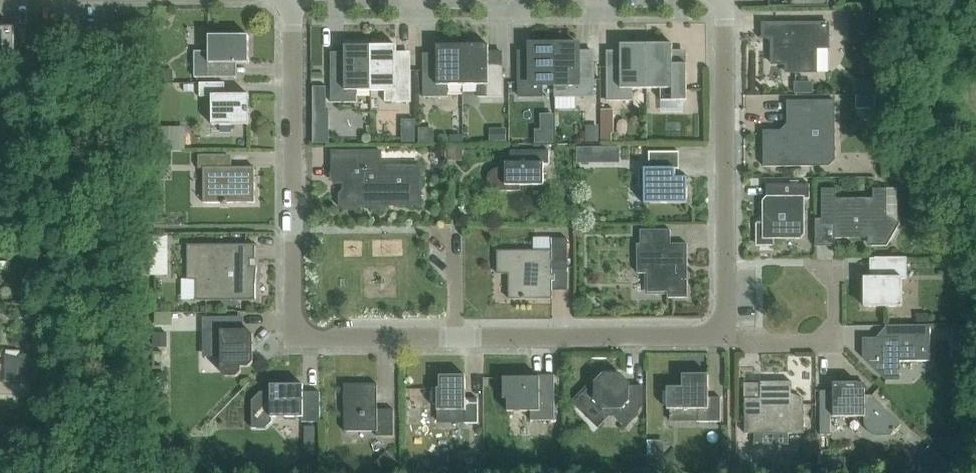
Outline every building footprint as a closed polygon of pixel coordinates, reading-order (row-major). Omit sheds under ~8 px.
[(828,24),(762,24),(762,38),(771,38),(771,64),(786,64),(786,72),(816,72),(816,48),(828,48),(828,24)] [(15,56),(14,27),(0,28),(0,56),(15,56)] [(39,46),(49,46),(49,31),(39,31),(39,46)] [(237,78),(237,63),(249,63),(249,35),(209,36),(209,52),(194,52),(194,78),(237,78)] [(554,45),(554,84),(567,84),(567,96),(592,96),(592,67),(582,67),(578,64),(578,44),(554,45)] [(632,89),(646,89),(646,44),(620,44),(620,64),(606,64),(606,101),(632,101),(632,89)] [(646,44),(646,89),(660,89),(660,101),(686,101),(686,64),(672,64),(672,44),(646,44)] [(448,85),(462,85),(462,45),(436,45),(436,64),(433,68),(422,68),(422,97),(448,97),(448,85)] [(462,45),(462,85),(477,85),(477,97),(502,97),(502,67),(492,67),(488,64),(488,45),(462,45)] [(542,85),(554,84),(554,45),(530,45),(530,64),(527,67),(518,67),(519,97),(542,96),(542,85)] [(357,91),(371,91),(370,46),(344,46),(344,67),(342,71),(330,71),(331,103),(357,103),(357,91)] [(370,46),(371,91),(385,90),(385,102),(411,102),(411,70),(399,70),(396,67),(396,46),(370,46)] [(249,95),(225,95),(225,83),(199,83),(200,97),(212,97),(212,125),(249,125),(249,95)] [(835,160),(835,155),(835,101),(787,101),(787,124),(780,131),(763,131),(763,167),(828,166),(835,160)] [(594,137),(595,118),(582,118),(581,137),(594,137)] [(331,173),(330,173),(330,174),(331,174),(331,180),(335,183),(343,183),(343,191),(340,195),(340,206),(344,210),(355,210),(359,206),(369,206),(373,210),(384,209),(388,205),(420,205),(420,167),(380,167),(380,152),(332,152),(332,151),(331,151),(331,173)] [(510,168),(498,168),(493,170),(488,174),(487,180),(488,185),(493,189),(498,191),(520,191),(520,186),(543,186),(543,164),(548,164),(548,151),(510,151),(510,168)] [(679,152),(648,152),(648,169),(639,169),(639,188),(644,188),(644,204),(687,204),(687,178),(679,178),(679,152)] [(255,203),(254,167),(225,167),(225,155),(198,155),(198,169),(203,169),(203,203),(222,203),(222,204),(227,204),(227,203),(255,203)] [(766,199),(763,202),(763,222),(759,222),(760,243),(775,243),(775,239),(800,239),(804,235),(803,199),(809,199),(809,184),(766,185),(766,199)] [(834,239),(867,239),(867,247),(887,246),(900,224),(887,217),(887,189),(872,189),(872,199),(836,199),(836,189),(821,189),(821,225),(834,225),(834,239)] [(547,239),(547,227),(528,228),(529,241),(547,239)] [(667,293),(667,298),(687,298),(687,244),(670,244),(670,230),(640,230),(640,244),(637,245),(637,274),(647,274),(647,293),(667,293)] [(497,251),(497,274),(508,274),(509,299),(551,299),(551,271),(567,271),(567,239),(551,239),(551,251),(497,251)] [(187,245),(187,280),(195,281),(195,301),(255,301),(255,285),(257,268),(251,267),(251,260),(255,260),(255,245),(195,245),(187,245)] [(876,278),(864,278),(864,307),(902,307),(901,280),(906,280),(906,258),(876,258),(876,278)] [(225,377),(236,377),(241,372),(241,367),(248,367),(253,363),(253,335),(248,330),(235,330),(235,317),(202,317),(202,331),(220,331),(221,372),(225,377)] [(885,340),(864,340),(864,358),(886,379),(898,379),(898,361),(930,361),(930,325),(885,326),(885,340)] [(36,362),(5,355),(5,381),(36,381),(36,362)] [(630,420),(643,406),(643,386),(629,386),(629,383),(621,374),(602,374),(575,402),(594,420),(604,409),(619,409),(630,420)] [(720,398),(708,398),(708,374),(682,375),(682,387),(666,387),(666,409),(696,409),(696,422),(720,422),(720,398)] [(530,421),(554,421),(554,375),(538,375),(538,378),(503,378),(503,399),(507,399),(507,412),(530,412),(530,421)] [(477,399),(465,399),(465,376),(439,376),(439,388),(437,389),(432,389),(432,405),(437,405),(437,411),(464,410),(464,423),(477,423),(477,399)] [(803,404),(791,404),(791,382),(760,382),(760,398),(744,399),(744,434),(754,434),(754,445),(788,445),(788,433),(803,433),(803,404)] [(901,425),(871,396),(865,396),(865,390),(858,383),(833,383),(833,391),(820,391),(820,435),(830,435),(830,417),(864,417),(864,425),(868,431),(875,435),(891,435),(901,425)] [(376,437),(393,436),(393,410),(377,410),(377,384),(344,384),(344,432),(376,431),(376,437)] [(302,417),(302,422),(320,422),(320,392),(303,393),(303,385),(270,385),(270,392),(260,392),(252,401),(252,428),(265,428),(272,422),(272,417),(302,417)] [(644,450),(662,451),(662,432),(645,432),(644,450)]
